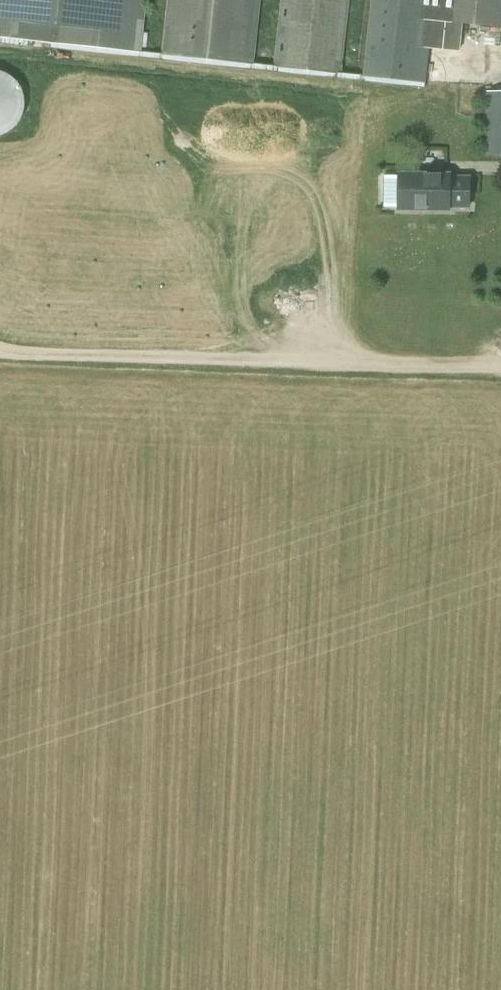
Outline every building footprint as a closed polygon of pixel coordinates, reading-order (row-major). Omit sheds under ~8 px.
[(31,47),(32,41),(50,43),(50,49),(425,88),(429,49),(442,50),(445,21),(500,26),(500,0),(370,0),(362,75),(340,73),(348,0),(283,0),(276,66),(252,64),(259,0),(169,0),(163,54),(140,52),(145,0),(0,0),(0,43),(31,47)] [(2,130),(7,127),(11,124),(14,120),(18,114),(19,109),(20,103),(19,98),(18,93),(15,87),(11,83),(6,79),(2,77),(0,76),(0,131),(2,130)] [(500,155),(500,91),(485,91),(485,156),(500,155)] [(469,175),(450,175),(450,171),(396,171),(396,212),(450,212),(450,209),(469,209),(469,175)]
